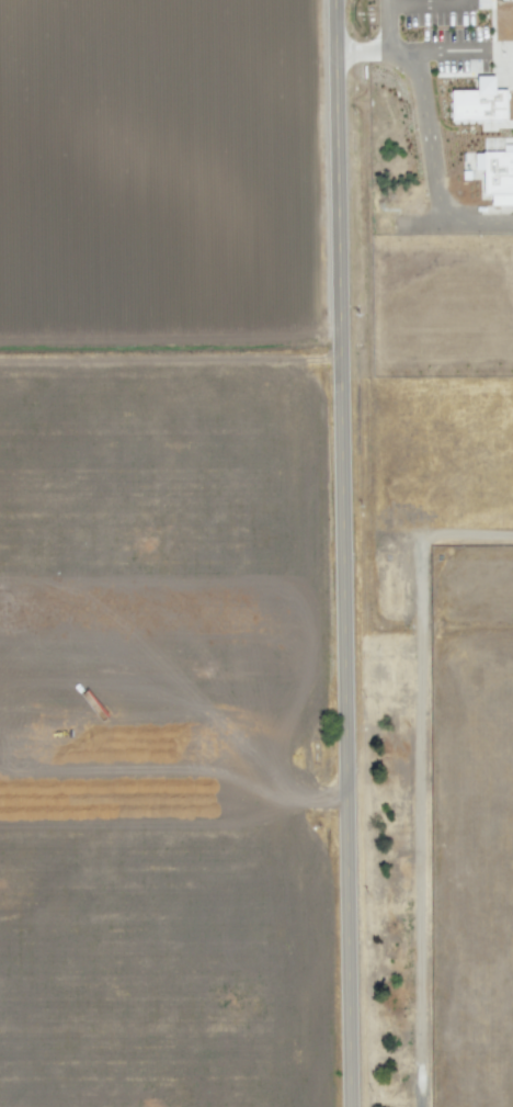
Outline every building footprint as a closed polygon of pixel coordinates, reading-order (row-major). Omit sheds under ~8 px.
[(451,124),(481,123),(481,130),(512,129),(512,121),(506,121),(506,90),(494,91),(494,77),(476,77),(476,90),(451,91),(451,124)] [(503,145),(504,152),(474,153),(474,170),(482,170),(483,196),(491,196),(491,206),(512,205),(512,144),(503,145)]
